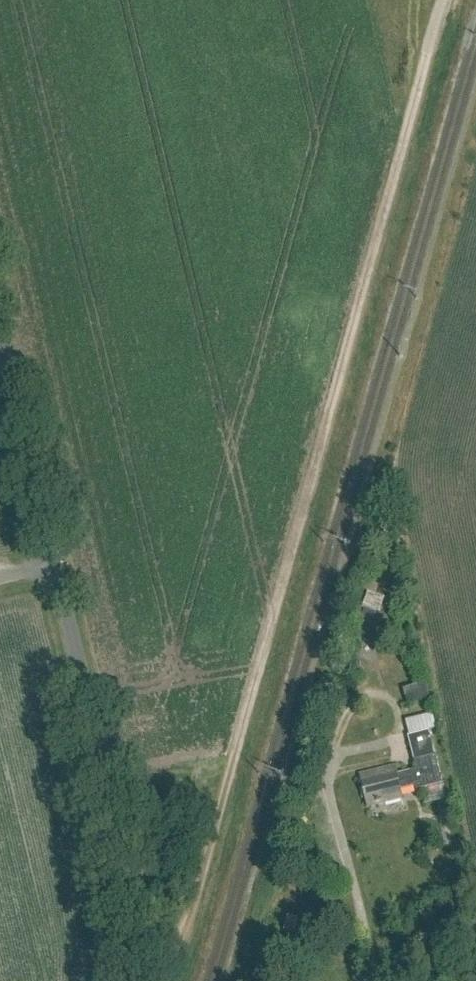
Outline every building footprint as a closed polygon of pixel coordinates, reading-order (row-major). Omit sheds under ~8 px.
[(442,783),(430,732),(408,737),(416,771),(396,776),(394,767),(360,775),(368,808),(402,800),(399,788),(419,784),(420,788),(442,783)] [(297,933),(301,919),(291,916),(287,930),(297,933)]
